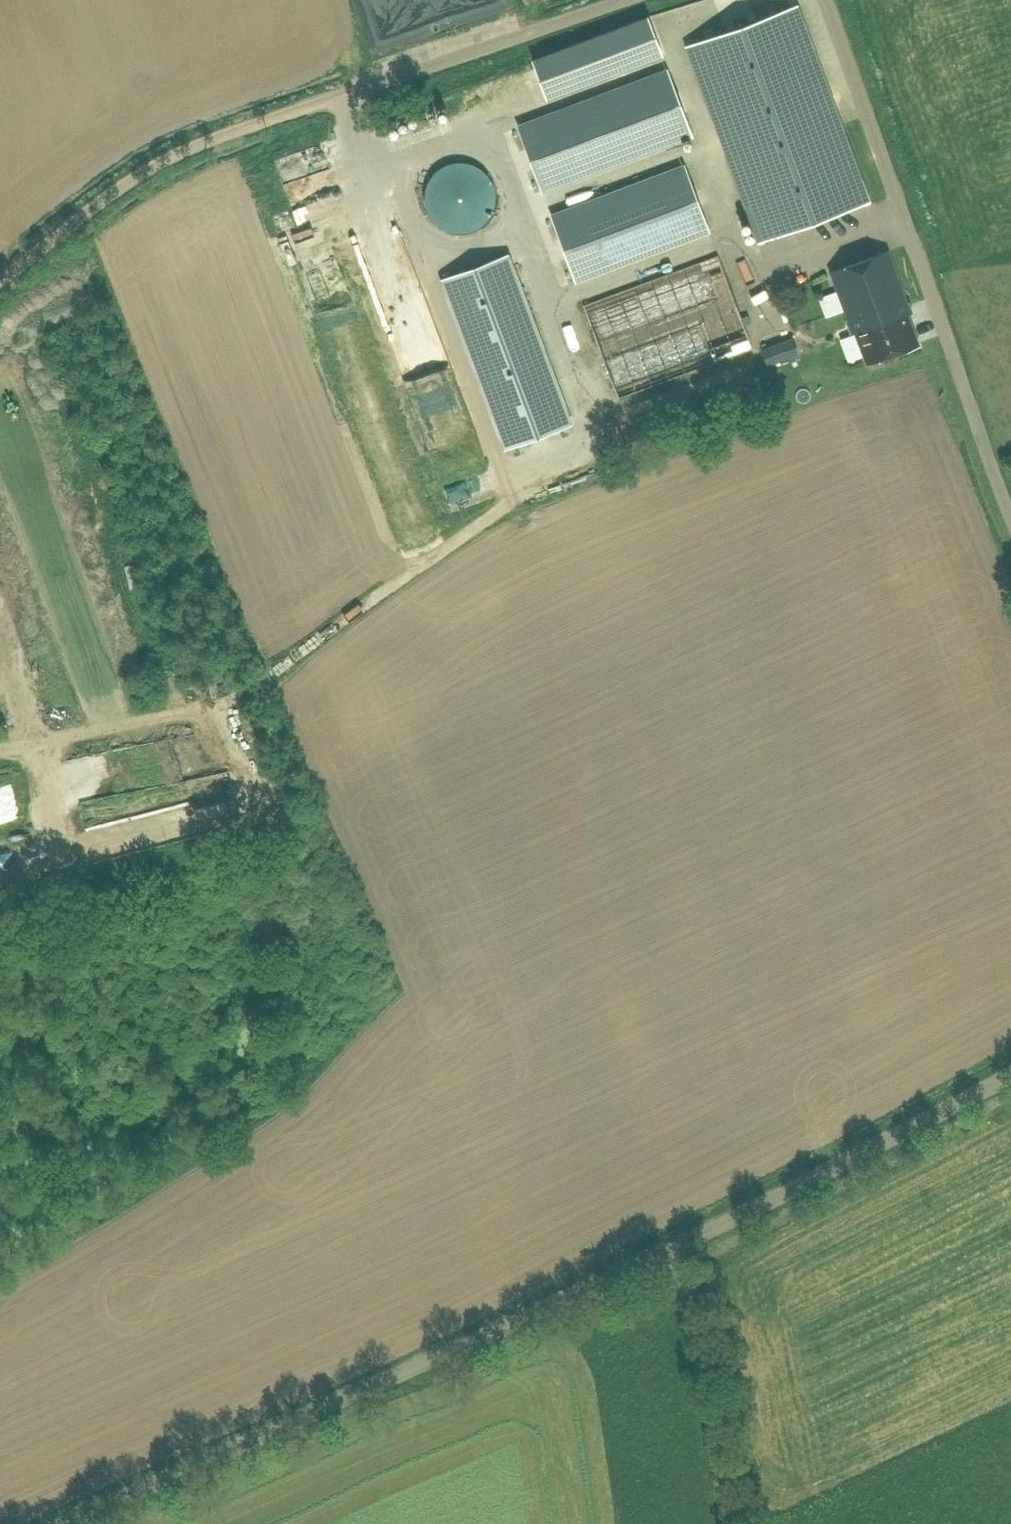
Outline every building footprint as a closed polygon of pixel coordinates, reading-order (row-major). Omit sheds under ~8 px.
[(757,241),(869,200),(841,124),(797,5),(685,46),(757,241)] [(662,56),(647,17),(532,60),(547,99),(662,56)] [(667,71),(518,127),(542,191),(691,136),(667,71)] [(305,152),(290,156),(295,172),(309,167),(305,152)] [(454,160),(444,162),(435,168),(430,172),(426,179),(423,185),(422,193),(421,200),(423,207),(425,213),(429,220),(434,225),(440,229),(446,232),(453,234),(460,234),(467,234),(473,232),(478,229),(483,226),(488,221),(491,216),(494,209),(496,203),(497,195),(495,187),(492,178),(485,170),(479,165),(471,161),(462,160),(454,160)] [(551,216),(575,281),(708,231),(684,166),(551,216)] [(294,198),(340,185),(335,169),(289,183),(294,198)] [(867,365),(918,346),(907,316),(911,314),(888,251),(830,272),(852,335),(855,334),(867,365)] [(757,356),(717,253),(572,309),(611,412),(757,356)] [(570,423),(506,254),(441,278),(505,448),(570,423)] [(791,338),(761,350),(767,365),(797,354),(791,338)] [(684,394),(664,401),(671,421),(691,414),(684,394)]
